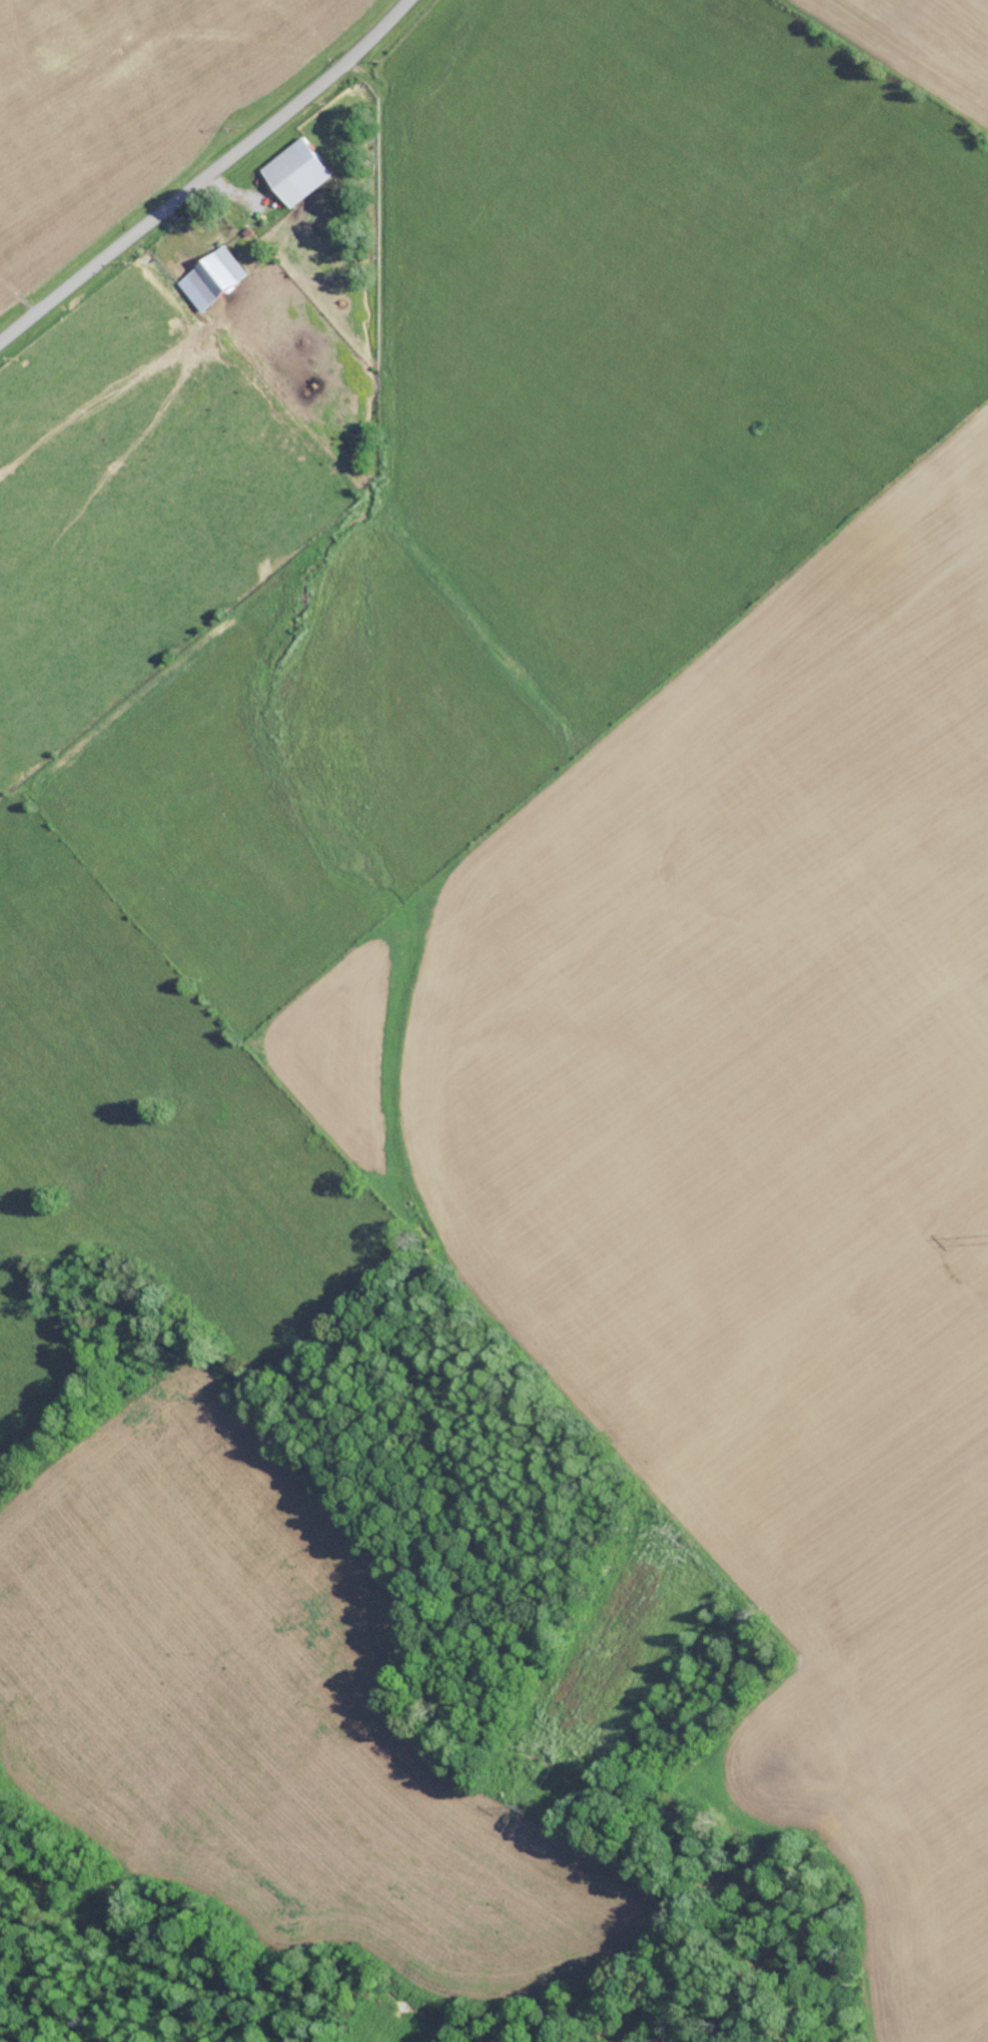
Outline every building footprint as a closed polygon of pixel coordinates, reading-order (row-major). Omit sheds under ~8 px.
[(258,169),(288,208),(331,175),(301,136),(258,169)] [(246,274),(223,244),(175,281),(198,311),(246,274)]
